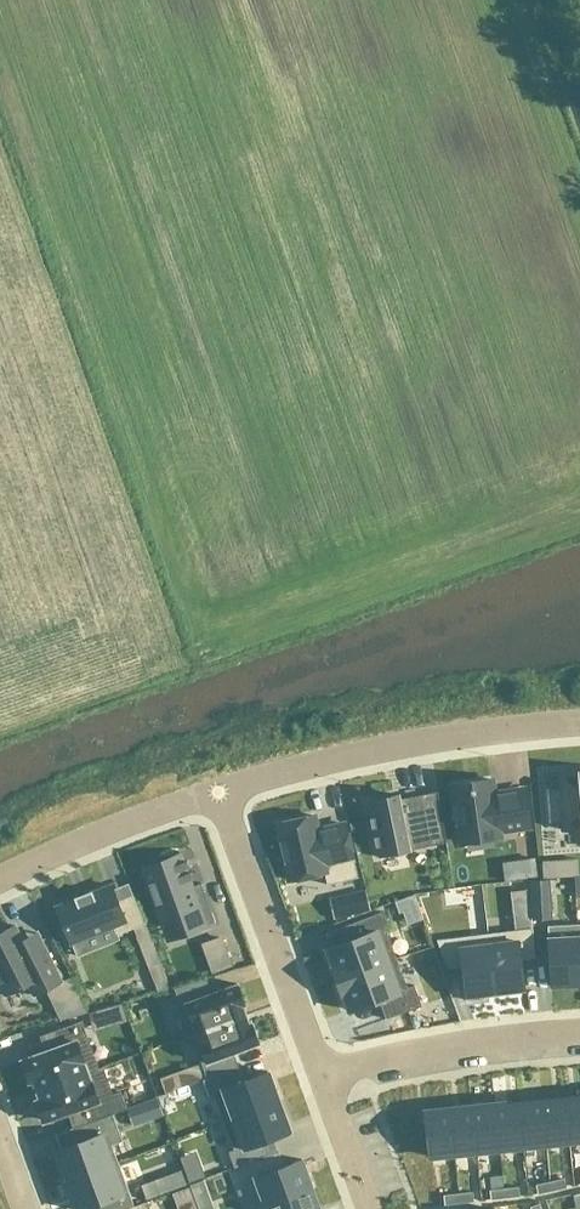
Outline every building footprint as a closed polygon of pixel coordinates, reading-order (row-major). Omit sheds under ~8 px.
[(542,790),(546,826),(562,824),(563,831),(579,830),(579,771),(556,773),(558,788),(542,790)] [(490,782),(451,787),(459,845),(498,839),(497,833),(528,829),(523,792),(499,795),(499,799),(492,799),(490,782)] [(436,793),(426,795),(436,845),(445,844),(436,793)] [(367,801),(366,801),(378,859),(379,858),(432,847),(421,796),(397,801),(396,796),(367,802),(367,801)] [(312,817),(276,825),(289,882),(323,874),(326,886),(356,879),(344,826),(323,831),(324,834),(316,836),(312,817)] [(181,856),(139,871),(159,926),(182,917),(188,933),(214,924),(199,884),(192,887),(181,856)] [(529,882),(531,920),(551,919),(548,881),(529,882)] [(73,901),(55,908),(70,944),(112,927),(116,936),(143,925),(131,896),(115,902),(109,887),(91,894),(90,892),(72,899),(73,901)] [(363,893),(347,897),(351,915),(367,911),(363,893)] [(355,939),(325,950),(332,968),(331,969),(336,983),(395,961),(384,931),(387,930),(381,913),(349,925),(355,939)] [(575,926),(546,928),(550,989),(579,987),(575,926)] [(14,927),(0,934),(0,989),(4,997),(27,986),(32,997),(61,983),(49,959),(40,942),(36,933),(21,941),(14,927)] [(531,930),(487,935),(494,994),(523,991),(519,960),(534,959),(531,930)] [(146,934),(135,938),(147,968),(158,963),(146,934)] [(487,935),(435,941),(446,969),(461,968),(465,998),(473,997),(473,1002),(491,999),(491,995),(494,994),(487,935)] [(221,937),(199,945),(210,975),(232,968),(221,937)] [(395,961),(336,983),(341,996),(342,996),(348,1012),(377,1001),(384,1021),(420,1007),(412,986),(406,989),(395,961)] [(205,980),(173,989),(189,1036),(244,1016),(241,1007),(243,1006),(236,985),(210,994),(205,980)] [(128,1008),(133,1025),(141,1023),(138,1013),(146,1011),(144,1003),(128,1008)] [(244,1016),(189,1036),(205,1080),(237,1068),(232,1054),(258,1045),(250,1024),(248,1025),(244,1016)] [(54,1050),(16,1064),(24,1085),(28,1083),(32,1093),(93,1071),(76,1024),(48,1034),(54,1050)] [(205,1080),(201,1081),(207,1097),(213,1095),(223,1123),(279,1103),(268,1073),(242,1082),(237,1068),(205,1080)] [(35,1102),(31,1103),(38,1124),(76,1110),(81,1126),(111,1115),(121,1111),(115,1094),(107,1097),(97,1070),(93,1071),(32,1093),(35,1102)] [(174,1075),(159,1081),(163,1092),(179,1086),(174,1075)] [(563,1098),(568,1143),(579,1141),(579,1096),(563,1098)] [(563,1098),(540,1100),(545,1145),(568,1143),(563,1098)] [(540,1100),(517,1103),(522,1148),(545,1145),(540,1100)] [(279,1103),(223,1123),(233,1151),(227,1153),(233,1169),(240,1166),(269,1156),(264,1142),(290,1132),(279,1103)] [(517,1103),(493,1105),(498,1150),(522,1148),(517,1103)] [(493,1105),(470,1108),(475,1153),(498,1150),(493,1105)] [(470,1108),(447,1110),(452,1155),(475,1153),(470,1108)] [(447,1110),(423,1113),(428,1158),(452,1155),(447,1110)] [(86,1140),(53,1152),(64,1182),(117,1163),(110,1146),(121,1142),(111,1115),(81,1126),(86,1140)] [(240,1166),(256,1208),(260,1208),(311,1190),(300,1161),(282,1167),(277,1153),(269,1156),(240,1166)] [(64,1182),(74,1208),(84,1208),(101,1203),(103,1208),(129,1208),(133,1208),(117,1163),(64,1182)] [(563,1180),(549,1183),(551,1192),(565,1189),(563,1180)] [(549,1183),(535,1186),(537,1196),(551,1192),(549,1183)] [(504,1199),(518,1198),(517,1188),(503,1190),(504,1199)] [(260,1208),(317,1208),(311,1190),(260,1208)] [(504,1199),(503,1190),(488,1191),(489,1201),(504,1199)] [(458,1204),(472,1203),(471,1193),(457,1195),(458,1204)] [(457,1195),(442,1197),(443,1206),(458,1204),(457,1195)]
